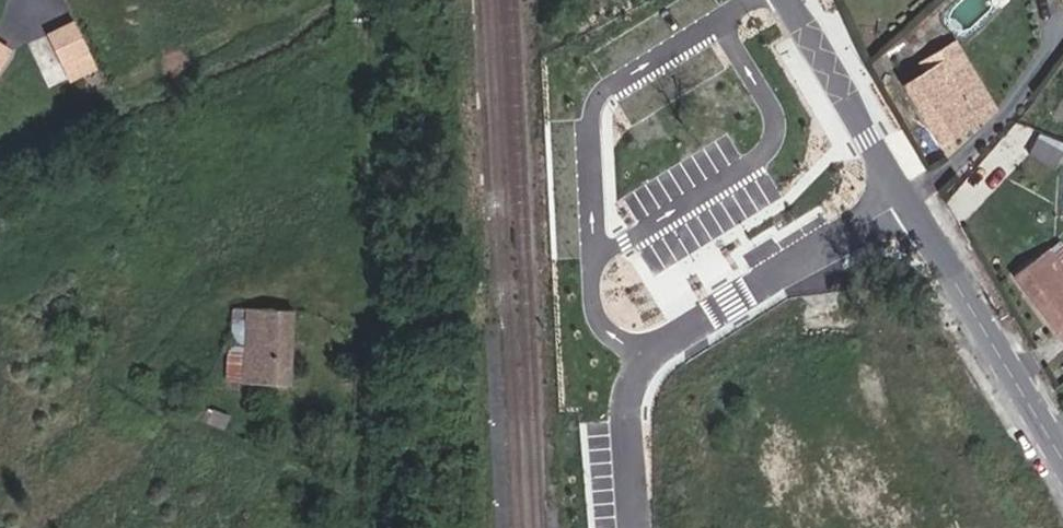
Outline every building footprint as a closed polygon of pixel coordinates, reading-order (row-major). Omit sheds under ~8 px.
[(62,59),(89,45),(76,18),(48,31),(62,59)] [(0,42),(0,65),(10,49),(0,42)] [(960,51),(945,60),(979,119),(994,110),(960,51)] [(907,83),(941,142),(979,119),(945,60),(907,83)] [(1031,152),(1053,164),(1060,151),(1039,139),(1031,152)] [(1046,249),(1062,271),(1062,270),(1062,250),(1057,241),(1046,249)] [(1058,331),(1062,337),(1062,270),(1062,271),(1046,249),(1015,275),(1058,331)] [(247,320),(248,306),(234,305),(233,319),(247,320)] [(246,348),(244,379),(291,381),(293,308),(248,306),(247,320),(246,348)] [(228,379),(244,379),(246,348),(229,348),(228,379)] [(191,409),(207,416),(210,411),(194,403),(191,409)] [(205,421),(207,416),(191,409),(188,414),(205,421)]
